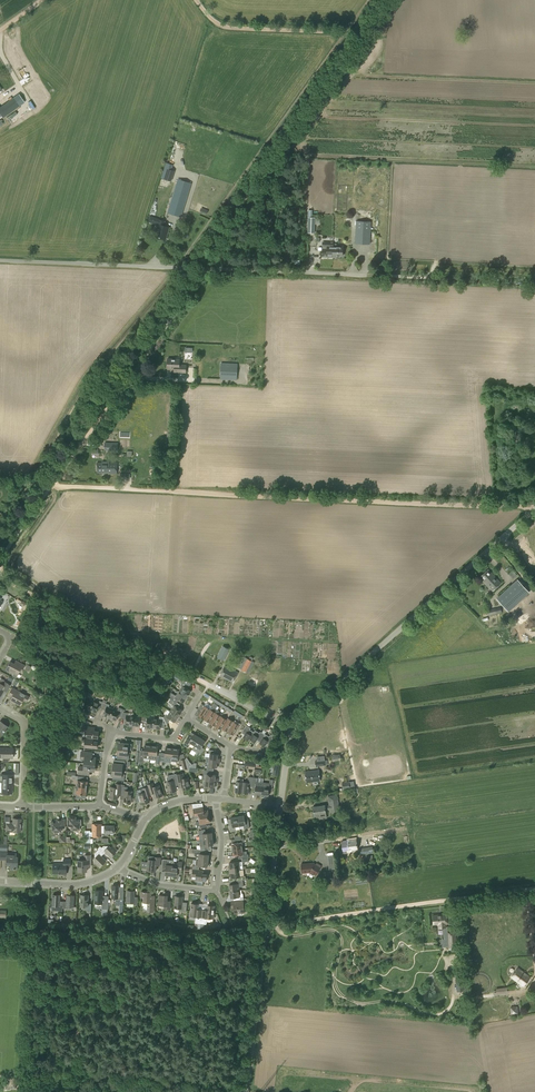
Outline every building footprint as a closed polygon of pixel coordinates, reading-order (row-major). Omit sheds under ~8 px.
[(171,182),(174,173),(165,170),(162,179),(171,182)] [(181,217),(191,183),(178,179),(167,213),(181,217)] [(172,185),(160,182),(158,189),(170,193),(172,185)] [(370,244),(370,239),(371,222),(363,221),(364,215),(360,215),(360,221),(356,221),(355,244),(370,244)] [(167,234),(169,227),(163,225),(165,221),(159,219),(156,227),(158,228),(155,235),(164,238),(165,234),(167,234)] [(342,256),(343,247),(333,246),(333,243),(324,243),(324,247),(323,247),(322,256),(333,256),(333,255),(342,256)] [(186,372),(186,365),(179,365),(180,359),(168,358),(167,368),(174,369),(174,372),(186,372)] [(238,364),(225,363),(224,379),(237,380),(238,364)] [(118,451),(118,443),(105,442),(105,450),(118,451)] [(98,463),(98,472),(110,472),(110,474),(117,474),(117,463),(98,463)] [(492,590),(501,583),(489,569),(480,576),(492,590)] [(496,598),(508,611),(517,603),(505,590),(496,598)] [(224,661),(230,649),(222,645),(217,657),(224,661)] [(252,661),(253,658),(250,656),(249,659),(245,657),(242,662),(239,667),(241,669),(246,672),(247,671),(249,672),(255,662),(252,661)] [(16,665),(10,662),(6,669),(13,674),(12,676),(16,678),(17,676),(17,675),(19,671),(21,672),(24,665),(18,662),(16,665)] [(233,682),(238,672),(225,665),(220,675),(233,682)] [(182,687),(179,691),(188,697),(189,696),(188,696),(191,691),(186,688),(190,682),(184,678),(181,683),(182,683),(180,686),(182,687)] [(4,681),(2,684),(0,683),(0,696),(4,690),(7,691),(10,685),(4,681)] [(23,697),(20,695),(21,692),(12,688),(8,695),(11,697),(9,701),(13,703),(13,701),(19,705),(22,700),(26,702),(29,697),(26,695),(24,696),(23,697)] [(167,696),(170,698),(171,699),(174,701),(177,703),(179,700),(184,703),(187,698),(188,697),(179,691),(176,696),(170,692),(167,696)] [(90,697),(81,693),(80,700),(86,702),(84,707),(89,710),(90,711),(94,701),(89,699),(90,697)] [(170,698),(168,702),(172,704),(171,705),(173,707),(170,711),(179,717),(180,716),(180,715),(183,710),(178,707),(180,704),(177,703),(174,701),(171,699),(170,698)] [(102,709),(105,703),(100,701),(99,703),(94,701),(90,711),(91,711),(97,713),(99,708),(102,709)] [(109,719),(113,709),(109,707),(110,705),(105,703),(102,709),(105,710),(103,715),(109,717),(108,718),(109,719)] [(197,709),(201,711),(198,715),(204,719),(210,709),(204,705),(204,706),(201,704),(197,709)] [(121,717),(123,712),(124,709),(119,707),(117,710),(113,709),(109,719),(111,719),(111,718),(116,721),(118,716),(121,717)] [(215,713),(216,713),(210,709),(204,719),(209,722),(215,713)] [(134,713),(133,712),(129,711),(129,713),(123,712),(121,717),(121,718),(126,719),(125,725),(131,725),(131,726),(132,726),(133,716),(134,713)] [(179,718),(179,717),(170,711),(168,715),(166,714),(164,717),(167,724),(170,719),(175,722),(178,717),(179,718)] [(221,717),(221,716),(216,713),(215,713),(209,722),(215,726),(221,717)] [(143,721),(144,714),(139,714),(139,716),(133,716),(132,726),(133,726),(134,726),(139,726),(140,721),(143,721)] [(153,729),(154,718),(149,717),(150,715),(144,714),(143,721),(147,722),(146,727),(152,728),(153,729)] [(167,724),(164,717),(160,716),(159,719),(154,718),(153,729),(154,729),(154,728),(160,729),(160,728),(164,728),(165,724),(167,724)] [(222,728),(227,720),(221,716),(221,717),(215,726),(221,730),(222,728)] [(228,731),(234,722),(228,718),(227,720),(222,728),(228,731)] [(233,735),(240,725),(234,722),(228,731),(233,735)] [(250,739),(254,732),(250,729),(251,728),(246,725),(242,732),(244,734),(243,737),(249,741),(250,739)] [(99,731),(91,730),(92,727),(84,726),(84,731),(83,731),(82,736),(83,736),(86,737),(89,737),(98,738),(99,731)] [(260,741),(265,734),(261,731),(260,733),(255,730),(254,732),(250,739),(256,743),(257,740),(260,741)] [(193,736),(190,735),(183,744),(188,747),(191,743),(195,745),(200,737),(194,734),(193,736)] [(260,741),(259,742),(265,746),(267,743),(270,745),(275,738),(270,735),(269,736),(265,734),(260,741)] [(83,736),(82,746),(97,748),(98,741),(89,740),(89,737),(86,737),(83,736)] [(195,745),(192,749),(196,752),(196,751),(199,753),(198,755),(199,756),(201,754),(204,749),(202,747),(205,741),(200,737),(195,745)] [(139,762),(143,762),(144,758),(150,759),(150,758),(150,755),(152,746),(145,745),(144,753),(140,753),(139,762)] [(150,758),(150,759),(156,760),(156,764),(160,764),(160,761),(161,755),(157,755),(158,746),(152,746),(150,755),(150,758)] [(171,758),(173,748),(166,747),(165,755),(161,755),(160,761),(164,762),(165,757),(171,758)] [(12,756),(13,748),(0,748),(0,758),(12,758),(12,756)] [(128,750),(118,749),(117,755),(123,756),(122,759),(129,760),(129,756),(130,753),(127,753),(127,750),(128,750)] [(209,760),(220,761),(220,758),(218,758),(219,754),(216,754),(216,751),(209,750),(209,753),(207,753),(206,759),(209,760)] [(84,763),(95,764),(96,757),(89,757),(90,752),(81,751),(81,759),(86,760),(85,763),(84,763)] [(219,764),(220,761),(209,760),(206,759),(205,762),(209,762),(209,766),(207,766),(207,770),(214,770),(214,767),(217,767),(217,763),(219,764)] [(112,769),(122,770),(123,770),(122,770),(122,767),(125,767),(125,764),(125,761),(119,760),(118,763),(113,763),(112,769)] [(95,765),(95,764),(84,763),(84,767),(79,766),(78,774),(86,775),(87,770),(94,771),(94,764),(95,765)] [(122,774),(122,770),(112,769),(112,770),(113,770),(113,776),(118,777),(118,780),(124,781),(125,777),(125,774),(122,774)] [(213,775),(214,771),(204,770),(204,774),(204,776),(203,776),(203,778),(204,779),(204,780),(206,780),(217,781),(218,779),(217,779),(216,778),(216,775),(213,775)] [(306,782),(320,780),(319,770),(305,771),(306,782)] [(177,776),(178,783),(179,788),(182,787),(183,789),(190,788),(188,777),(184,778),(183,773),(176,775),(177,776)] [(12,782),(12,778),(11,778),(11,774),(1,774),(1,775),(2,775),(2,793),(12,793),(12,784),(11,784),(11,782),(12,782)] [(169,792),(176,791),(175,783),(178,783),(177,776),(176,775),(176,774),(168,775),(169,777),(166,777),(169,792)] [(77,786),(87,787),(88,781),(82,781),(83,776),(78,776),(78,781),(76,781),(76,785),(77,785),(77,786)] [(249,777),(248,777),(247,782),(243,782),(242,793),(248,793),(249,786),(252,786),(253,786),(253,780),(254,777),(249,777)] [(263,786),(263,782),(257,781),(257,778),(254,777),(253,780),(253,786),(256,786),(255,794),(262,795),(263,786)] [(243,782),(243,779),(237,778),(236,781),(235,792),(242,793),(243,782)] [(263,786),(262,795),(268,796),(269,788),(272,788),(273,780),(270,779),(269,783),(263,782),(263,786)] [(217,783),(217,781),(206,780),(204,780),(203,786),(204,788),(206,788),(206,786),(215,787),(215,784),(216,783),(217,783)] [(121,796),(121,793),(121,791),(122,786),(122,784),(116,784),(116,787),(111,787),(110,798),(117,798),(118,795),(121,796)] [(150,791),(150,794),(151,793),(154,793),(155,798),(162,796),(159,785),(152,787),(151,784),(148,785),(148,787),(150,791)] [(86,795),(87,787),(77,786),(77,788),(76,788),(75,792),(76,792),(76,797),(80,798),(81,794),(86,795)] [(122,786),(121,791),(121,793),(124,794),(124,801),(131,802),(132,791),(125,790),(125,786),(122,786)] [(151,796),(151,793),(150,794),(150,791),(148,787),(142,789),(143,792),(139,794),(142,804),(149,802),(148,797),(151,796)] [(337,794),(328,796),(329,804),(313,807),(314,814),(326,813),(326,810),(329,810),(330,812),(339,810),(337,794)] [(199,818),(209,816),(208,810),(204,811),(203,807),(201,808),(195,809),(194,809),(195,815),(193,815),(192,816),(192,817),(192,819),(199,818)] [(238,816),(239,826),(243,825),(244,829),(249,828),(248,822),(245,822),(244,815),(238,816)] [(209,816),(199,818),(200,821),(196,822),(197,828),(204,827),(204,823),(210,822),(209,816)] [(235,827),(239,826),(238,816),(231,818),(232,825),(229,825),(230,831),(236,830),(235,827)] [(75,819),(75,817),(68,817),(68,826),(71,826),(71,829),(75,829),(75,831),(79,831),(79,829),(80,829),(80,825),(81,825),(81,819),(75,819)] [(20,832),(21,819),(13,818),(12,824),(6,823),(5,831),(20,832)] [(65,828),(65,819),(58,819),(58,821),(51,821),(51,827),(53,827),(53,831),(61,831),(61,828),(65,828)] [(113,834),(113,833),(114,833),(114,826),(105,826),(101,826),(101,824),(93,824),(93,836),(101,836),(101,833),(110,833),(110,834),(113,834)] [(205,833),(205,829),(198,830),(199,834),(200,840),(203,839),(213,838),(212,832),(205,833)] [(203,839),(200,840),(200,846),(200,849),(210,850),(209,845),(213,845),(213,838),(203,839)] [(238,842),(232,843),(233,849),(243,848),(242,842),(243,842),(244,842),(244,838),(242,838),(238,838),(238,840),(238,842)] [(348,840),(349,849),(358,848),(356,839),(348,840)] [(7,851),(7,844),(2,844),(1,850),(1,858),(7,858),(7,860),(6,860),(6,864),(10,864),(10,869),(17,869),(17,857),(16,857),(16,853),(7,853),(7,851)] [(99,849),(104,854),(106,852),(111,857),(116,852),(115,852),(117,850),(113,846),(111,847),(109,846),(104,846),(102,847),(100,846),(98,848),(99,849)] [(360,854),(373,852),(372,846),(359,848),(360,854)] [(243,848),(233,849),(233,856),(241,855),(242,858),(248,858),(249,857),(248,854),(247,854),(247,851),(243,851),(243,848)] [(101,856),(104,854),(99,849),(95,853),(95,859),(97,861),(95,862),(99,866),(101,865),(102,865),(106,861),(101,856)] [(199,859),(208,860),(209,854),(201,853),(201,850),(192,849),(192,852),(195,853),(195,855),(196,857),(196,859),(199,859)] [(87,867),(91,867),(90,855),(85,855),(85,860),(78,860),(78,871),(87,871),(87,867)] [(160,866),(161,857),(156,857),(155,860),(149,859),(147,871),(155,871),(156,866),(160,866)] [(67,874),(67,866),(71,866),(71,859),(64,859),(64,864),(53,864),(53,873),(61,873),(61,874),(67,874)] [(172,865),(172,863),(173,860),(163,859),(162,867),(166,867),(165,875),(171,875),(172,865)] [(192,869),(193,869),(199,869),(199,866),(208,867),(208,860),(199,859),(196,859),(195,865),(193,865),(192,869)] [(172,865),(171,875),(177,876),(178,869),(182,869),(183,861),(178,861),(178,863),(172,863),(172,865)] [(242,862),(242,861),(229,863),(230,867),(229,868),(229,870),(230,870),(239,869),(240,869),(243,869),(242,862)] [(316,875),(321,868),(313,863),(301,864),(302,873),(311,872),(316,875)] [(202,874),(203,870),(199,869),(193,869),(192,876),(196,877),(196,880),(206,881),(207,874),(202,874)] [(244,876),(243,869),(240,869),(239,869),(230,870),(229,870),(230,873),(231,878),(235,877),(235,880),(243,879),(246,879),(245,876),(244,876)] [(235,880),(233,881),(234,884),(229,884),(230,891),(239,890),(239,887),(243,886),(243,879),(235,880)] [(123,905),(123,901),(124,891),(119,891),(119,886),(112,885),(112,898),(116,898),(115,905),(123,905)] [(108,909),(108,897),(103,897),(103,891),(95,890),(95,903),(95,906),(99,906),(99,904),(102,904),(102,909),(108,909)] [(137,905),(138,897),(134,897),(135,891),(127,890),(127,903),(134,904),(134,905),(137,905)] [(241,890),(239,890),(230,891),(231,897),(233,897),(234,900),(244,899),(243,894),(242,893),(241,890)] [(154,907),(154,901),(151,901),(151,892),(141,891),(141,897),(144,897),(143,902),(142,902),(142,905),(147,908),(147,912),(154,912),(154,907)] [(63,908),(63,901),(60,901),(60,895),(53,895),(52,906),(56,906),(56,908),(63,908)] [(63,901),(63,908),(70,908),(70,907),(74,907),(74,896),(67,895),(67,901),(63,901)] [(91,911),(91,903),(88,903),(88,895),(81,895),(81,906),(84,906),(84,908),(88,908),(88,911),(91,911)] [(171,909),(171,902),(168,902),(168,895),(159,895),(158,905),(165,906),(164,909),(171,909)] [(186,912),(187,902),(182,902),(183,897),(176,896),(174,908),(179,908),(179,910),(183,910),(183,911),(186,912)] [(243,903),(243,900),(231,901),(232,907),(234,906),(235,913),(244,912),(244,903),(243,903)] [(201,919),(203,910),(198,909),(198,904),(192,903),(190,916),(196,916),(195,923),(201,924),(201,919)] [(201,919),(201,924),(206,924),(207,918),(213,918),(215,906),(208,905),(207,910),(203,910),(201,919)] [(446,914),(433,915),(434,924),(438,924),(438,927),(443,927),(444,927),(444,924),(447,923),(446,914)] [(444,939),(442,939),(442,947),(448,947),(449,949),(457,948),(456,932),(448,932),(447,927),(444,927),(443,927),(444,939)] [(523,985),(530,976),(518,968),(512,976),(523,985)] [(457,992),(466,990),(464,977),(455,978),(457,992)] [(511,1014),(519,1014),(518,1006),(510,1007),(511,1014)]
